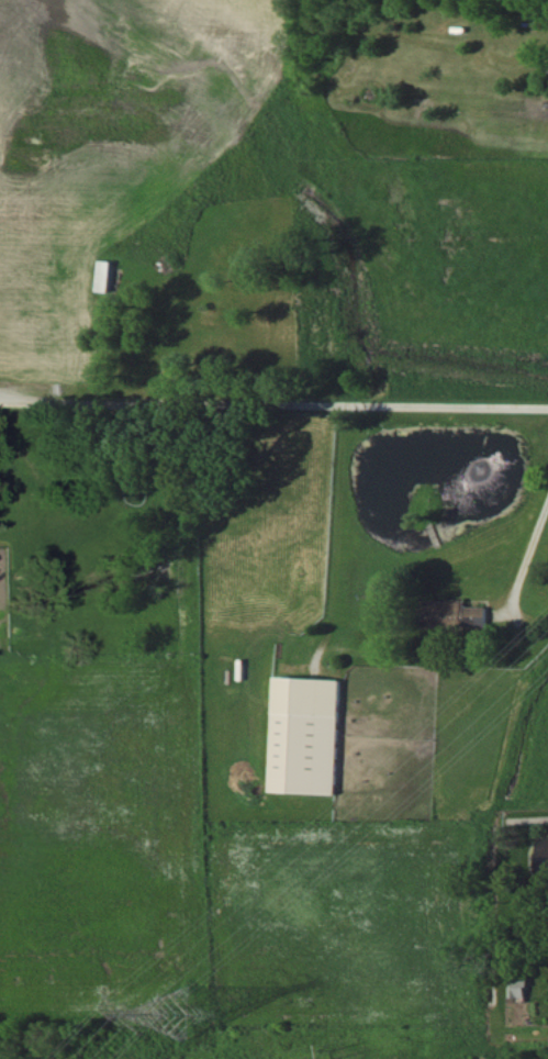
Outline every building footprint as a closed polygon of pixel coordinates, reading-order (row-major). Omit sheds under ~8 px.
[(443,603),(443,631),(494,629),(493,609),(470,610),(469,602),(443,603)] [(343,798),(348,682),(286,679),(280,795),(343,798)]
